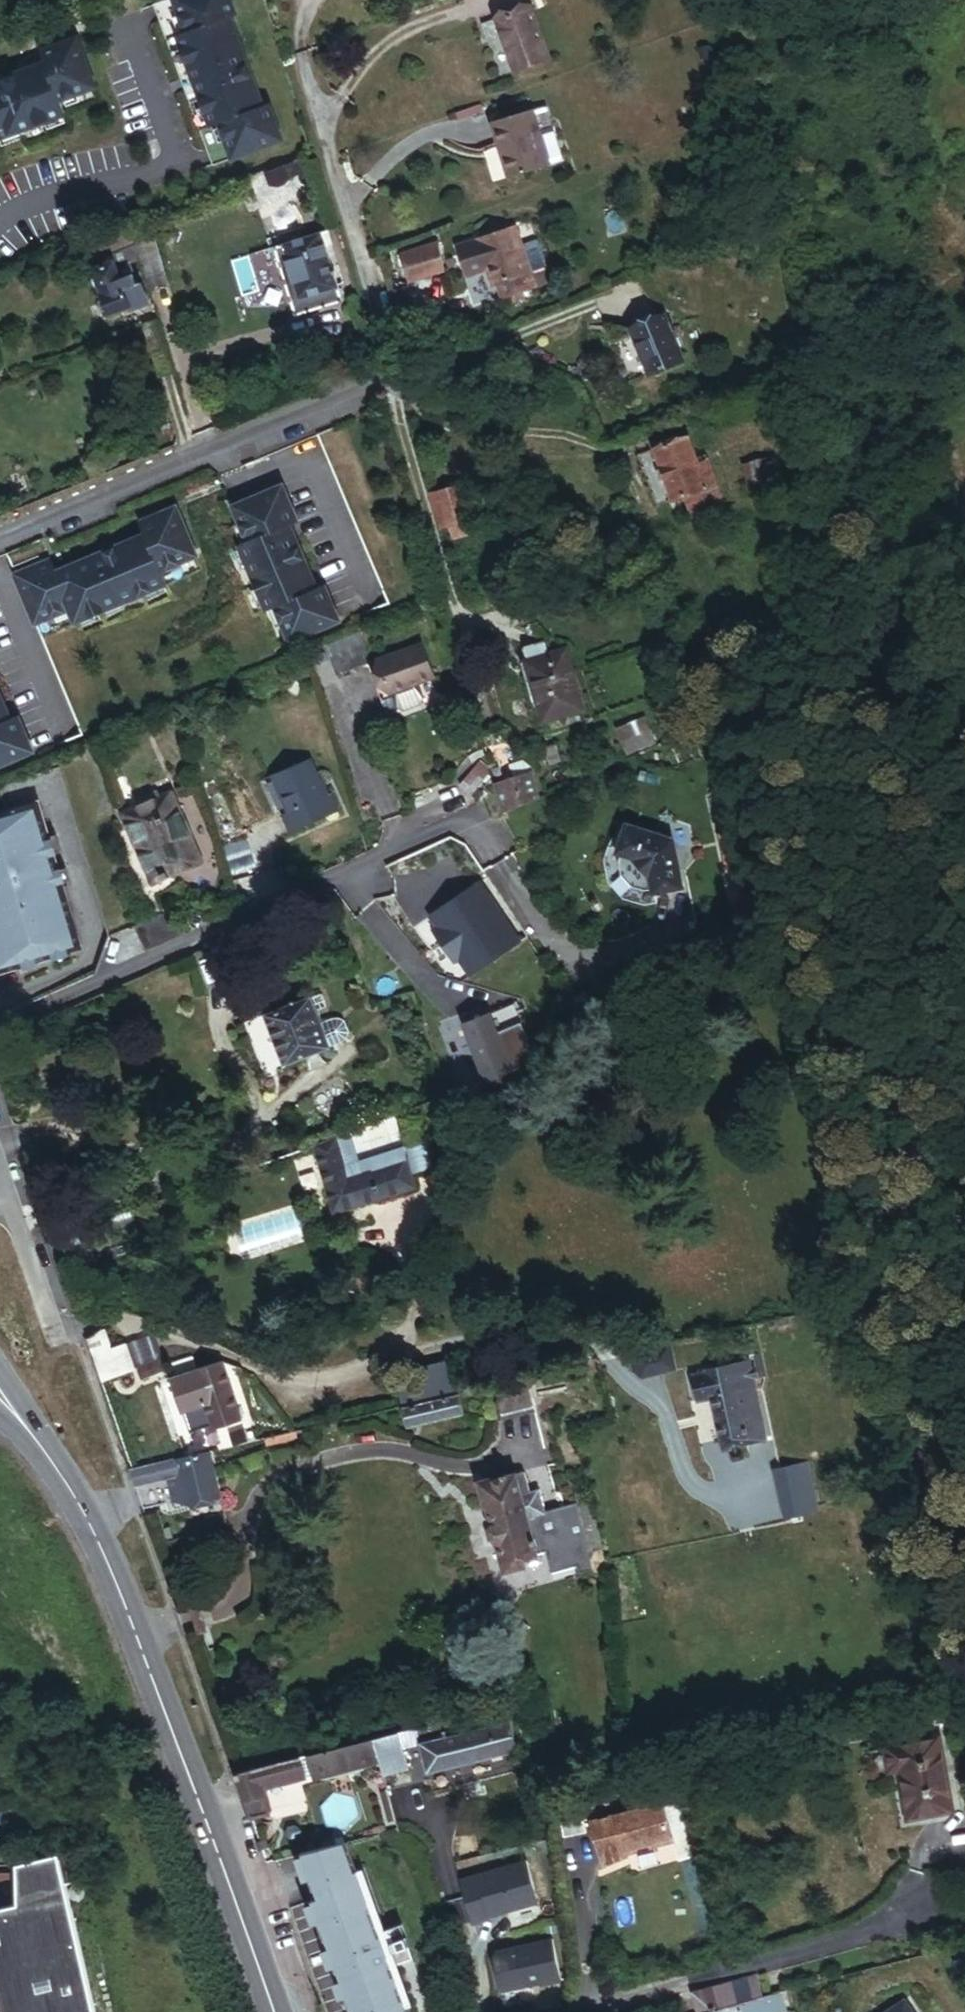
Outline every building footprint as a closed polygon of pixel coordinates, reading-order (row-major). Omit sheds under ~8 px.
[(234,0),(173,0),(185,30),(174,34),(209,129),(216,127),(230,164),(284,144),(269,103),(266,105),(233,16),(239,14),(234,0)] [(530,9),(493,22),(512,75),(548,62),(530,9)] [(68,117),(63,102),(100,88),(79,33),(38,48),(42,58),(0,74),(0,143),(68,117)] [(533,117),(493,129),(510,185),(550,173),(533,117)] [(304,160),(284,167),(288,178),(308,170),(304,160)] [(284,167),(262,175),(267,188),(277,189),(284,187),(288,179),(288,178),(284,167)] [(127,225),(114,231),(122,256),(131,264),(138,261),(133,246),(127,225)] [(535,286),(513,226),(479,239),(479,240),(459,247),(469,276),(489,269),(495,285),(504,282),(509,296),(535,286)] [(114,231),(99,236),(108,261),(122,256),(114,231)] [(326,233),(320,235),(324,248),(330,246),(326,233)] [(324,248),(320,235),(274,249),(294,315),(340,301),(324,248)] [(157,239),(133,246),(138,261),(147,289),(171,282),(157,239)] [(437,244),(400,256),(410,284),(446,272),(437,244)] [(136,294),(127,267),(115,271),(113,264),(93,271),(109,315),(129,308),(125,298),(136,294)] [(140,304),(136,294),(125,298),(129,308),(140,304)] [(670,327),(635,342),(653,387),(689,373),(670,327)] [(692,449),(660,461),(680,516),(693,512),(700,533),(730,522),(711,470),(701,474),(692,449)] [(769,460),(744,463),(746,482),(772,478),(769,460)] [(302,524),(285,483),(232,506),(247,544),(238,547),(267,616),(275,613),(290,647),(346,627),(329,586),(321,589),(295,527),(302,524)] [(457,489),(428,498),(439,531),(448,528),(467,522),(457,489)] [(50,559),(11,575),(34,627),(69,612),(76,628),(168,588),(163,577),(201,560),(177,505),(137,523),(142,533),(55,571),(50,559)] [(467,522),(448,528),(452,541),(471,535),(467,522)] [(356,634),(325,644),(335,675),(366,666),(356,634)] [(545,644),(520,652),(541,725),(583,713),(565,652),(549,657),(545,644)] [(421,648),(366,666),(383,720),(438,702),(421,648)] [(289,679),(284,687),(296,694),(300,686),(289,679)] [(35,755),(18,718),(12,720),(0,691),(0,770),(35,755)] [(616,730),(628,757),(655,745),(643,718),(616,730)] [(543,752),(548,768),(561,764),(556,748),(543,752)] [(308,762),(270,778),(286,815),(280,817),(288,835),(336,814),(329,797),(323,799),(308,762)] [(472,797),(490,772),(477,764),(459,787),(472,797)] [(513,781),(496,786),(504,815),(537,800),(529,770),(527,771),(525,765),(510,769),(513,781)] [(167,792),(123,812),(154,882),(168,876),(168,872),(196,860),(167,792)] [(0,815),(0,979),(82,952),(39,803),(0,815)] [(719,826),(722,838),(741,834),(738,822),(719,826)] [(629,823),(621,852),(616,851),(613,877),(621,887),(629,895),(634,896),(643,897),(650,898),(657,896),(656,891),(684,886),(675,837),(629,823)] [(524,944),(480,876),(428,910),(436,923),(431,926),(467,982),(524,944)] [(321,996),(311,999),(316,1013),(326,1010),(321,996)] [(311,999),(265,1016),(283,1067),(330,1050),(320,1025),(316,1013),(311,999)] [(529,1053),(512,1005),(462,1022),(483,1082),(511,1072),(517,1070),(529,1053)] [(331,1020),(320,1025),(330,1050),(341,1045),(346,1041),(348,1034),(344,1023),(338,1020),(331,1020)] [(516,1089),(511,1072),(483,1082),(459,1090),(465,1105),(474,1102),(474,1103),(516,1089)] [(412,1109),(309,1142),(332,1214),(413,1188),(409,1176),(431,1168),(412,1109)] [(72,1267),(95,1259),(84,1227),(60,1235),(72,1267)] [(97,1331),(81,1340),(96,1383),(131,1371),(123,1349),(106,1355),(97,1331)] [(394,1373),(402,1407),(458,1394),(450,1360),(394,1373)] [(754,1362),(694,1376),(701,1405),(711,1403),(710,1397),(749,1388),(758,1427),(744,1430),(747,1446),(773,1440),(754,1362)] [(183,1451),(186,1458),(201,1454),(198,1443),(191,1445),(186,1434),(210,1427),(211,1430),(237,1423),(219,1363),(173,1377),(181,1405),(172,1408),(170,1405),(140,1420),(161,1461),(183,1451)] [(563,1379),(535,1386),(539,1403),(567,1396),(563,1379)] [(496,1391),(501,1415),(534,1408),(529,1384),(496,1391)] [(749,1388),(710,1397),(711,1403),(723,1451),(730,1449),(733,1463),(744,1460),(741,1447),(747,1446),(744,1430),(758,1427),(749,1388)] [(458,1394),(402,1407),(406,1427),(462,1414),(458,1394)] [(581,1435),(583,1443),(596,1440),(594,1432),(581,1435)] [(186,1458),(151,1466),(155,1482),(177,1478),(184,1503),(216,1497),(207,1453),(201,1454),(186,1458)] [(814,1461),(774,1464),(777,1514),(818,1511),(814,1461)] [(480,1485),(491,1530),(483,1532),(486,1543),(494,1541),(502,1572),(518,1568),(516,1562),(542,1555),(534,1521),(543,1519),(542,1514),(537,1495),(526,1498),(520,1475),(480,1485)] [(577,1505),(547,1512),(554,1544),(563,1542),(575,1538),(572,1524),(581,1521),(577,1505)] [(534,1521),(542,1555),(565,1550),(563,1542),(554,1544),(547,1512),(542,1514),(543,1519),(534,1521)] [(515,1702),(392,1732),(398,1753),(403,1752),(417,1748),(425,1773),(526,1747),(515,1702)] [(392,1732),(369,1738),(374,1760),(378,1774),(407,1768),(403,1752),(398,1753),(392,1732)] [(231,1773),(247,1820),(255,1821),(265,1818),(265,1817),(266,1815),(265,1813),(259,1790),(300,1778),(297,1764),(306,1761),(308,1767),(327,1762),(330,1771),(374,1760),(369,1738),(294,1757),(231,1773)] [(882,1781),(893,1778),(903,1823),(944,1814),(928,1742),(876,1754),(882,1781)] [(327,1762),(308,1767),(310,1776),(330,1771),(327,1762)] [(587,1834),(581,1802),(559,1806),(565,1838),(587,1834)] [(667,1803),(592,1823),(602,1861),(629,1854),(628,1849),(637,1847),(650,1844),(652,1849),(677,1842),(667,1803)] [(348,1854),(344,1844),(296,1854),(311,1898),(305,1900),(343,2011),(402,2011),(400,2008),(348,1854)] [(405,1954),(398,1934),(369,1847),(348,1854),(400,2008),(421,2001),(405,1954)] [(79,1858),(20,1872),(18,1905),(0,1909),(0,2011),(97,2011),(69,1892),(86,1888),(79,1858)] [(539,1899),(526,1859),(461,1879),(475,1924),(539,1905),(539,1899)] [(88,1902),(88,1900),(88,1897),(86,1895),(84,1894),(82,1893),(79,1894),(77,1895),(76,1897),(75,1900),(75,1902),(76,1904),(78,1906),(80,1907),(83,1907),(85,1906),(87,1904),(88,1902)] [(420,1949),(413,1929),(398,1934),(405,1954),(420,1949)] [(561,1981),(552,1939),(495,1951),(489,1958),(498,1996),(561,1981)] [(697,2011),(786,2011),(781,1993),(761,1999),(756,1977),(692,1995),(697,2011)] [(904,1998),(885,2011),(913,2011),(904,1998)]
